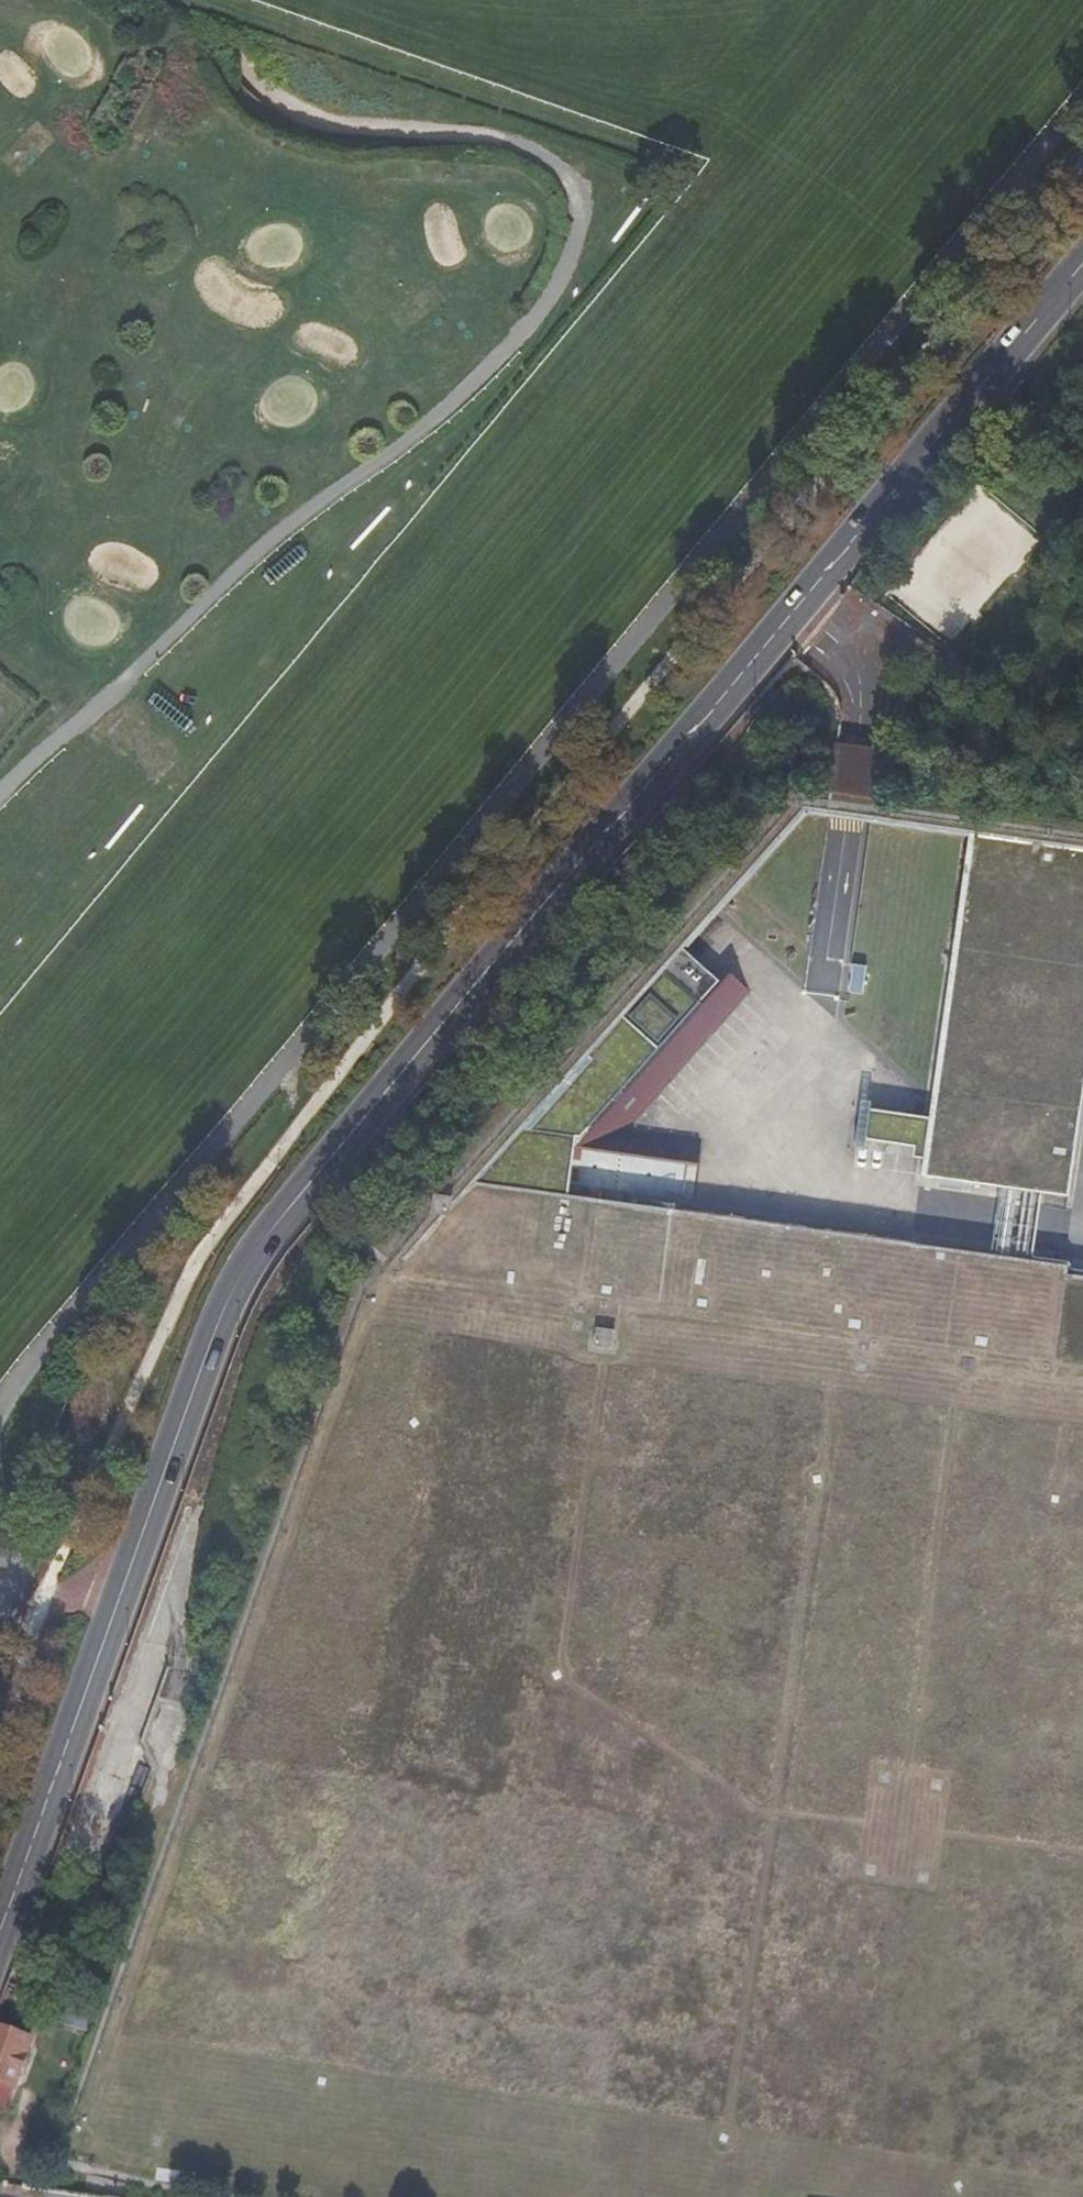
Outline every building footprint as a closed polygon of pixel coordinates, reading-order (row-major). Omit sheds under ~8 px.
[(950,643),(1041,544),(978,487),(888,587),(950,643)] [(853,746),(835,744),(829,791),(847,794),(879,798),(885,750),(853,746)] [(971,832),(933,1097),(930,1119),(864,1110),(858,1147),(925,1158),(923,1174),(1067,1197),(1082,1097),(1082,847),(971,832)] [(719,981),(680,948),(474,1182),(690,1215),(697,1165),(604,1151),(747,991),(748,990),(727,972),(719,981)] [(865,970),(852,969),(850,991),(863,992),(865,970)] [(596,1314),(595,1344),(613,1345),(614,1315),(596,1314)] [(68,1998),(63,2020),(78,2023),(82,2001),(68,1998)] [(0,2031),(0,2086),(12,2090),(29,2041),(0,2031)]
